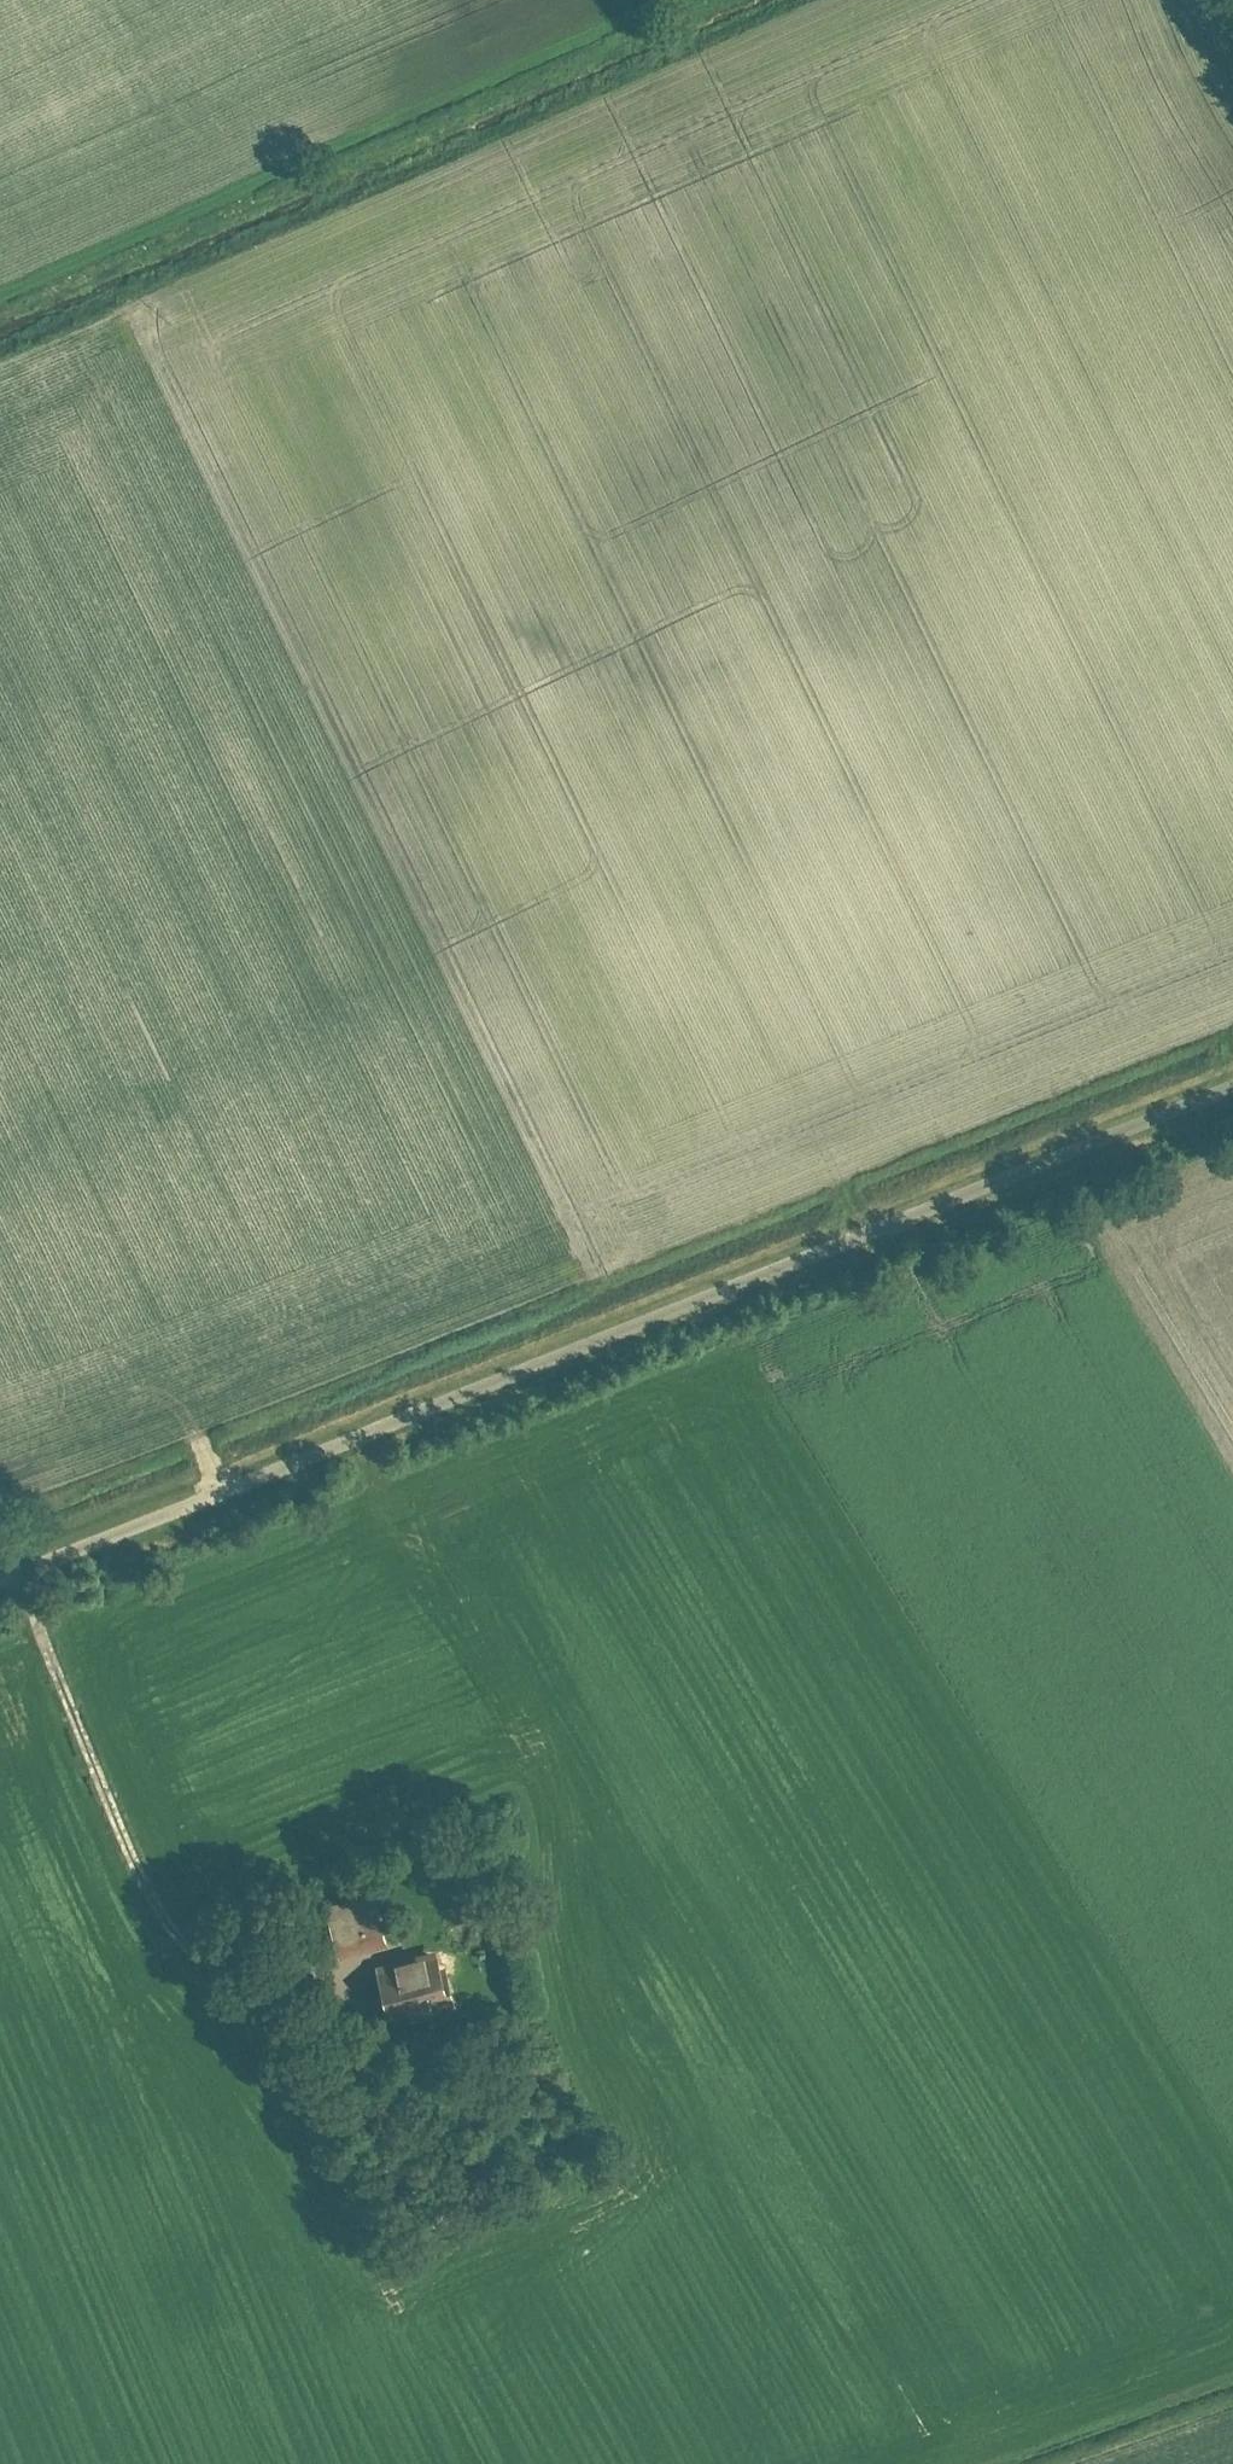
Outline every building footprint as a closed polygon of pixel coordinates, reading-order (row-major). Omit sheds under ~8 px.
[(349,1903),(367,1956),(400,1945),(381,1892),(349,1903)] [(437,1956),(384,1969),(396,2018),(455,2003),(447,1971),(441,1973),(437,1956)]
